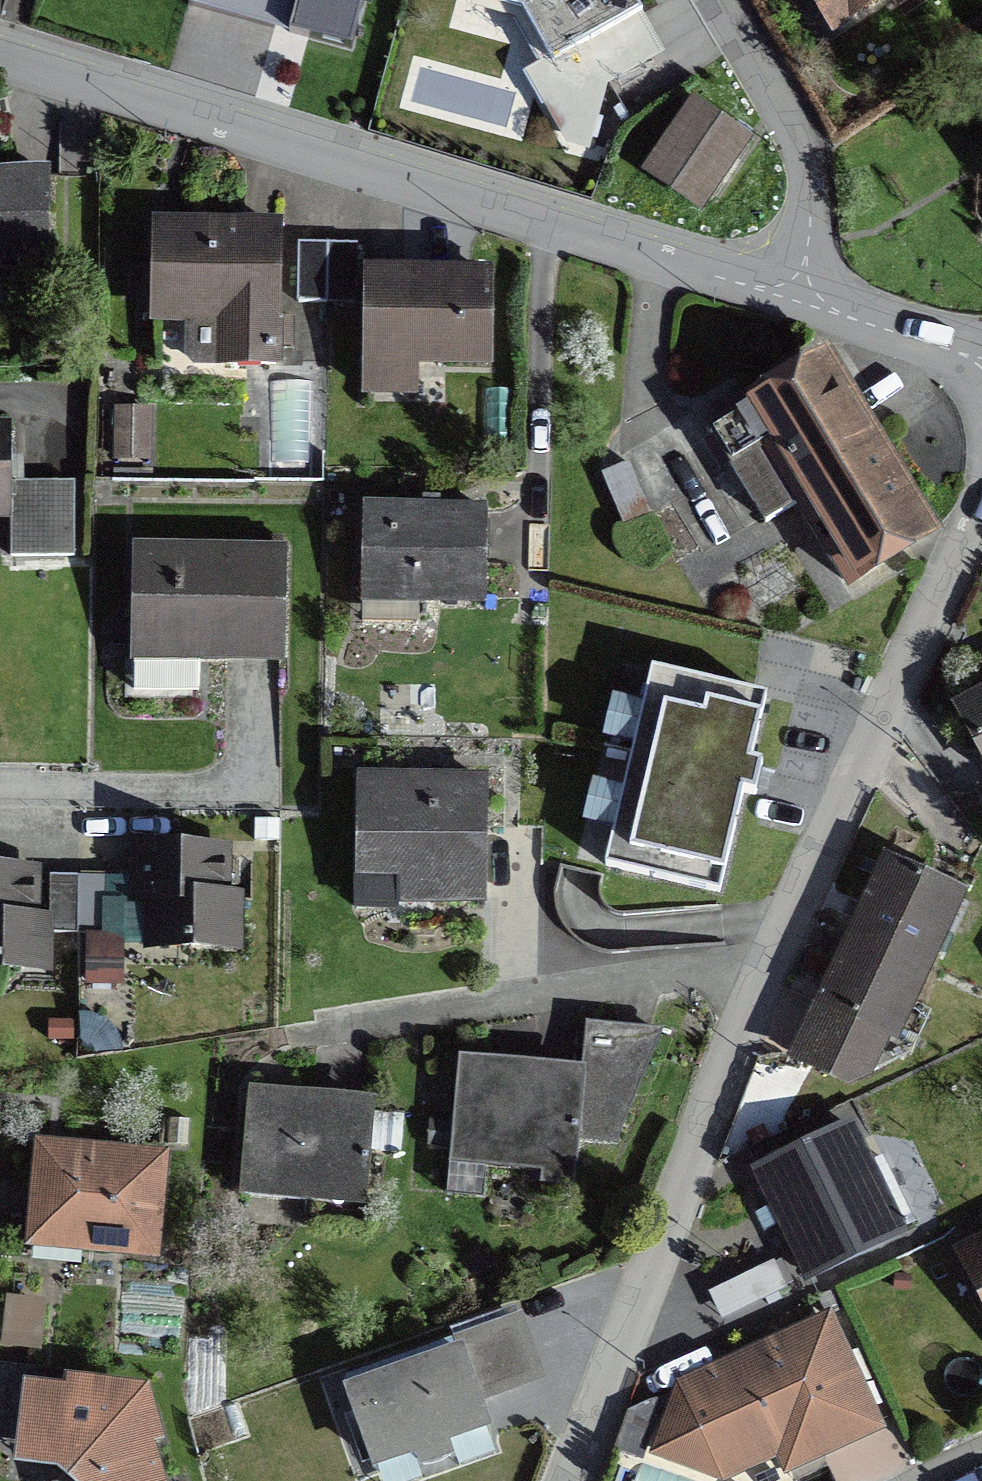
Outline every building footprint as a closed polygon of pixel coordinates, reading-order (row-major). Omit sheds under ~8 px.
[(366,0),(299,0),(289,34),(352,51),(366,0)] [(640,25),(627,0),(468,0),(467,3),(525,20),(552,71),(640,25)] [(830,28),(872,0),(811,0),(830,28)] [(697,211),(742,145),(689,109),(644,174),(697,211)] [(45,178),(0,177),(0,268),(45,268),(45,178)] [(275,232),(152,229),(150,319),(192,320),(185,327),(185,359),(191,366),(272,368),(275,232)] [(324,306),(324,247),(295,246),(293,305),(324,306)] [(354,247),(324,247),(324,306),(353,307),(354,247)] [(485,280),(365,278),(364,364),(484,366),(485,280)] [(762,525),(805,500),(853,580),(921,538),(817,368),(707,434),(728,469),(648,518),(675,563),(696,551),(700,557),(760,521),(762,525)] [(0,431),(0,517),(8,517),(8,560),(71,560),(71,486),(7,486),(7,431),(0,431)] [(670,498),(650,446),(623,456),(643,508),(670,498)] [(483,514),(361,511),(359,589),(415,591),(414,603),(481,604),(483,514)] [(213,555),(133,554),(130,692),(196,693),(196,660),(278,661),(280,561),(213,560),(213,555)] [(747,765),(762,699),(649,672),(602,869),(716,896),(740,795),(751,798),(755,783),(759,768),(747,765)] [(954,712),(981,765),(981,697),(954,712)] [(356,874),(429,876),(428,900),(480,901),(482,785),(357,783),(356,874)] [(153,939),(177,939),(177,949),(234,950),(235,901),(219,901),(220,854),(135,853),(134,903),(154,903),(153,939)] [(957,897),(884,863),(864,907),(851,935),(840,961),(796,1060),(821,1072),(877,1047),(882,1036),(891,1041),(924,969),(957,897)] [(43,971),(44,923),(29,922),(30,876),(0,875),(0,970),(43,971)] [(91,879),(75,879),(63,879),(46,879),(46,936),(74,936),(103,937),(104,880),(91,879)] [(581,1081),(455,1070),(448,1155),(573,1166),(575,1141),(608,1144),(610,1144),(655,1035),(585,1029),(581,1081)] [(371,1112),(245,1100),(237,1186),(363,1197),(371,1112)] [(754,1172),(807,1281),(880,1245),(849,1180),(866,1172),(844,1128),(754,1172)] [(93,1159),(93,1154),(37,1149),(30,1229),(82,1234),(80,1249),(149,1255),(158,1165),(103,1160),(93,1159)] [(961,1259),(981,1301),(981,1248),(961,1259)] [(766,1273),(706,1303),(717,1325),(777,1294),(766,1273)] [(717,1474),(807,1433),(816,1453),(871,1428),(824,1332),(811,1338),(809,1334),(680,1394),(658,1452),(717,1474)] [(443,1355),(320,1398),(348,1478),(471,1435),(443,1355)] [(0,1389),(0,1442),(56,1449),(54,1466),(72,1480),(153,1480),(143,1443),(153,1440),(146,1418),(135,1402),(117,1393),(70,1387),(59,1396),(0,1389)]
